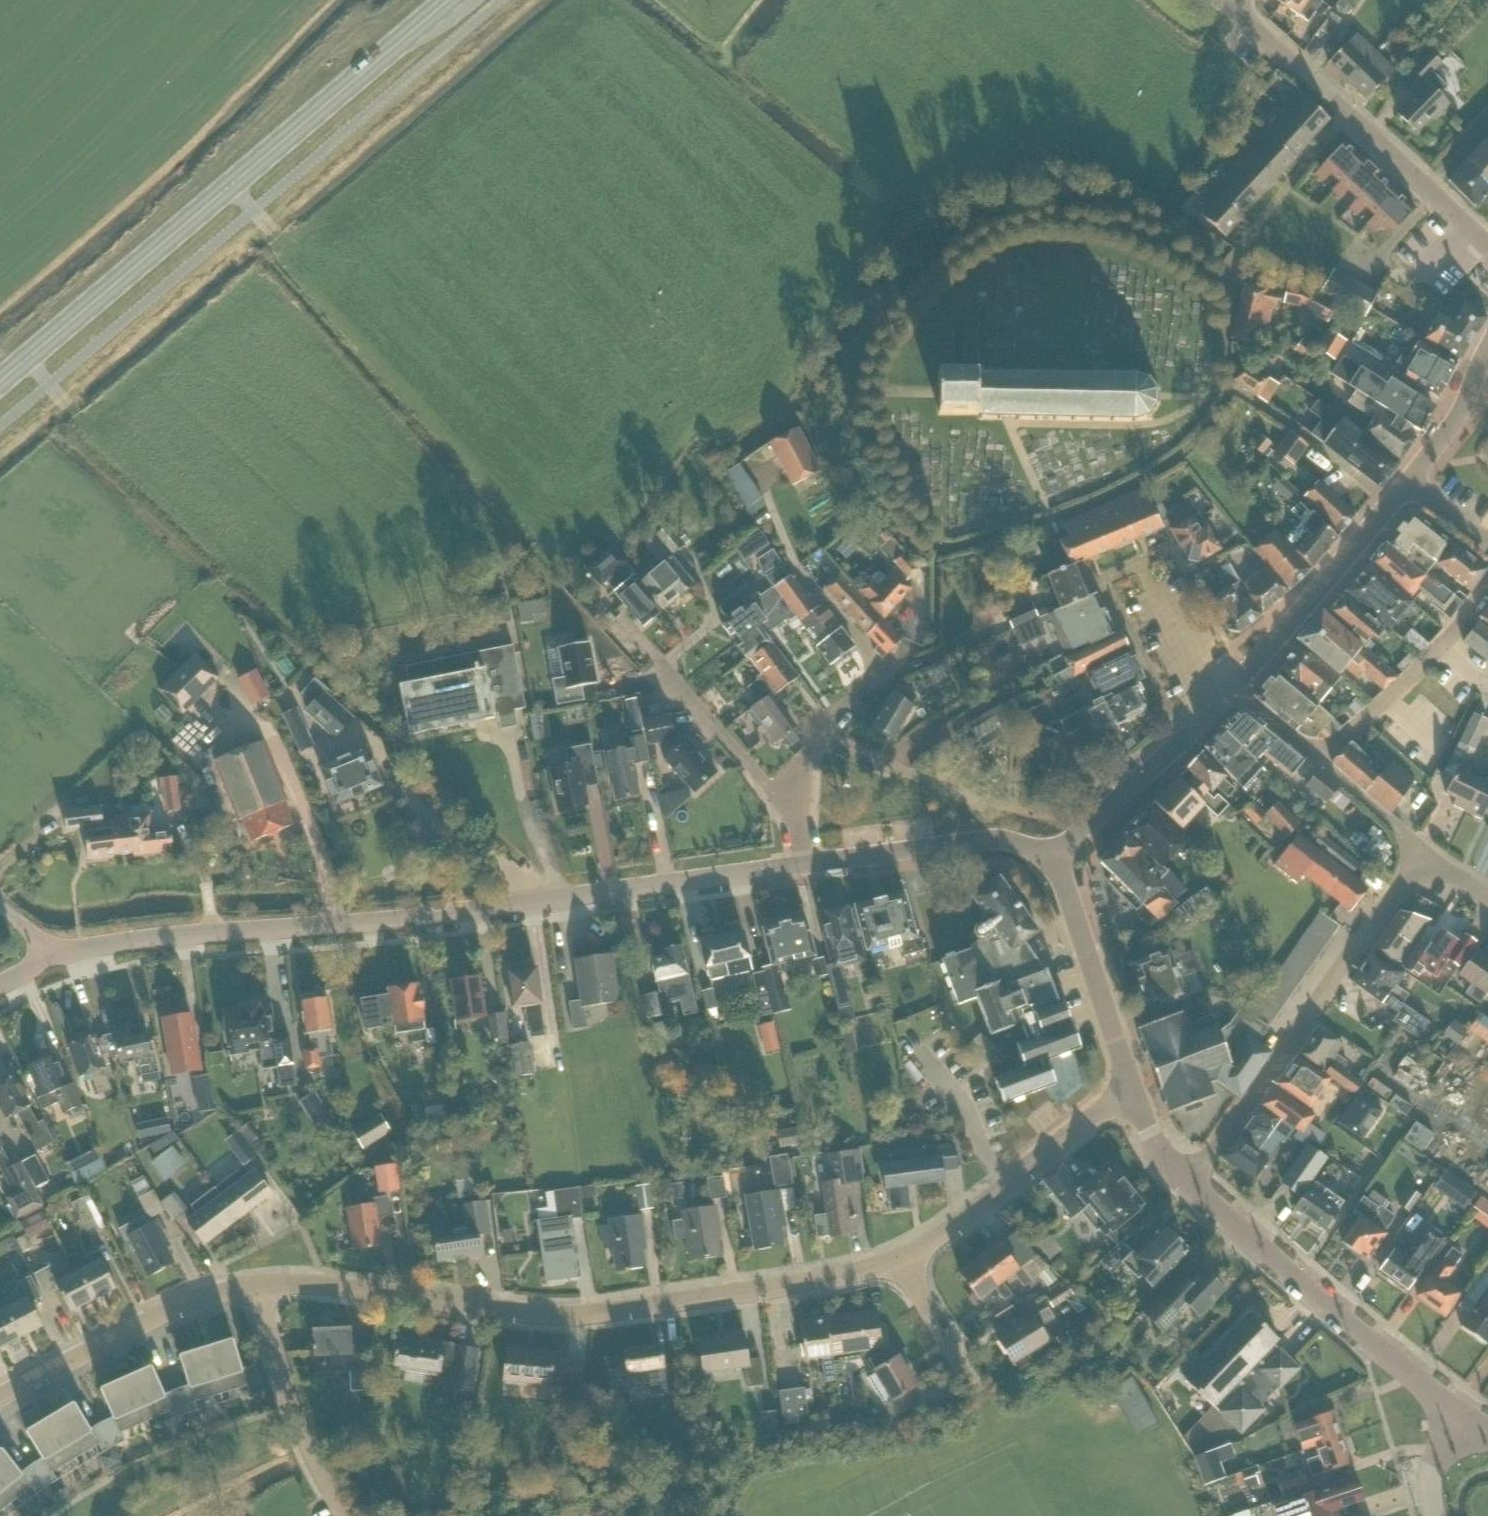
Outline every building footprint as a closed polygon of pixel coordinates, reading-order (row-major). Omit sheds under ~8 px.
[(1319,0),(1275,0),(1298,15),(1305,4),(1315,11),(1321,2),(1319,0)] [(1355,0),(1340,0),(1336,7),(1346,14),(1355,0)] [(1329,38),(1341,21),(1330,14),(1319,31),(1329,38)] [(1347,82),(1375,53),(1356,34),(1328,63),(1347,82)] [(1375,53),(1347,82),(1366,100),(1394,71),(1375,53)] [(1435,118),(1449,105),(1440,96),(1448,88),(1432,72),(1441,64),(1431,54),(1414,71),(1427,84),(1397,114),(1416,133),(1433,116),(1435,118)] [(1280,114),(1310,140),(1329,120),(1300,92),(1280,114)] [(1294,158),(1310,140),(1280,114),(1264,131),(1265,132),(1294,158)] [(1295,159),(1294,158),(1265,132),(1245,154),(1274,182),(1295,159)] [(1463,163),(1464,164),(1448,181),(1474,208),(1487,194),(1487,137),(1463,163)] [(1340,183),(1362,159),(1344,142),(1322,166),(1314,175),(1322,183),(1330,174),(1340,183)] [(1259,198),(1274,182),(1245,154),(1229,172),(1259,198)] [(1357,199),(1380,176),(1362,158),(1362,159),(1340,183),(1332,192),(1339,199),(1348,190),(1357,199)] [(1242,216),(1259,198),(1229,172),(1212,190),(1213,191),(1242,216)] [(1375,216),(1397,192),(1380,176),(1357,199),(1349,208),(1357,215),(1365,207),(1375,216)] [(1244,217),(1242,216),(1213,191),(1196,210),(1225,237),(1244,217)] [(1397,192),(1375,216),(1367,225),(1374,232),(1382,223),(1392,232),(1415,209),(1397,192)] [(1201,241),(1190,233),(1180,247),(1192,255),(1201,241)] [(1331,299),(1344,276),(1333,270),(1320,293),(1331,299)] [(1342,306),(1355,282),(1344,276),(1331,299),(1342,306)] [(1353,312),(1366,288),(1355,282),(1342,306),(1353,312)] [(1277,309),(1281,294),(1244,286),(1231,339),(1253,345),(1255,336),(1265,338),(1272,307),(1277,309)] [(1366,288),(1353,312),(1364,318),(1377,295),(1366,288)] [(1327,322),(1337,304),(1315,293),(1306,310),(1327,322)] [(1459,362),(1487,318),(1464,303),(1453,323),(1438,314),(1422,341),(1459,362)] [(1335,361),(1346,342),(1327,331),(1316,350),(1335,361)] [(1306,359),(1313,348),(1302,340),(1294,351),(1306,359)] [(1457,364),(1417,343),(1411,353),(1404,349),(1393,370),(1415,384),(1415,385),(1438,399),(1457,364)] [(1390,379),(1386,385),(1342,357),(1331,374),(1356,391),(1413,427),(1420,432),(1433,407),(1390,379)] [(1266,403),(1278,385),(1244,364),(1233,382),(1266,403)] [(1105,374),(1105,365),(1092,365),(1092,374),(980,372),(979,373),(939,373),(939,414),(980,415),(979,417),(1134,420),(1147,415),(1156,404),(1156,390),(1149,378),(1136,375),(1105,374)] [(1399,463),(1417,439),(1408,433),(1413,427),(1356,391),(1348,403),(1373,421),(1363,435),(1399,463)] [(1379,489),(1399,464),(1398,464),(1318,401),(1310,412),(1321,421),(1310,435),(1379,489)] [(792,486),(820,471),(798,429),(769,444),(792,486)] [(935,462),(969,461),(968,431),(933,433),(935,462)] [(1308,445),(1289,431),(1274,451),(1293,465),(1308,445)] [(1261,454),(1270,444),(1260,435),(1251,446),(1261,454)] [(751,515),(766,505),(761,499),(763,497),(740,463),(723,475),(751,515)] [(1280,479),(1277,476),(1271,482),(1273,485),(1272,486),(1287,501),(1297,491),(1282,477),(1280,479)] [(1341,533),(1355,516),(1317,482),(1304,499),(1341,533)] [(1115,501),(1136,539),(1163,527),(1162,527),(1152,508),(1142,489),(1115,501)] [(1311,569),(1338,538),(1303,503),(1300,500),(1289,511),(1301,523),(1285,539),(1294,549),(1294,550),(1311,569)] [(1109,550),(1136,539),(1115,501),(1088,513),(1109,550)] [(1171,522),(1161,504),(1152,508),(1162,527),(1171,522)] [(1059,542),(1072,566),(1073,565),(1077,564),(1109,550),(1088,513),(1062,525),(1069,538),(1064,540),(1059,542)] [(1424,576),(1428,571),(1435,563),(1450,543),(1412,513),(1387,544),(1424,576)] [(1196,564),(1220,550),(1198,514),(1170,530),(1188,562),(1196,564)] [(866,541),(879,531),(868,518),(855,528),(866,541)] [(655,536),(671,557),(685,546),(667,527),(655,536)] [(1269,570),(1289,590),(1311,570),(1274,530),(1252,549),(1269,570)] [(742,561),(767,544),(759,532),(734,549),(742,561)] [(671,557),(655,536),(643,545),(660,565),(670,557),(671,557)] [(918,570),(902,553),(904,551),(891,537),(878,550),(891,564),(894,561),(898,566),(878,587),(870,579),(859,591),(870,601),(869,603),(883,619),(911,589),(905,582),(918,570)] [(1022,564),(1037,554),(1031,544),(1016,553),(1022,564)] [(1370,564),(1407,597),(1415,588),(1433,602),(1439,607),(1438,608),(1451,619),(1462,604),(1441,585),(1439,588),(1424,576),(1386,544),(1370,564)] [(1470,593),(1485,570),(1451,544),(1435,563),(1470,593)] [(764,576),(771,586),(789,575),(773,550),(757,559),(762,578),(764,576)] [(643,626),(659,613),(633,583),(638,578),(620,557),(603,571),(618,589),(614,592),(643,626)] [(694,585),(671,557),(670,557),(660,565),(641,581),(664,609),(678,597),(679,598),(694,585)] [(1412,602),(1407,597),(1370,564),(1346,593),(1389,629),(1412,602)] [(1060,609),(1086,598),(1073,565),(1072,566),(1047,575),(1060,609)] [(1237,634),(1261,616),(1236,578),(1229,565),(1221,570),(1231,586),(1209,599),(1228,632),(1237,634)] [(867,634),(882,618),(840,574),(832,566),(825,573),(832,581),(824,589),(867,634)] [(1289,590),(1269,570),(1268,571),(1266,568),(1257,575),(1256,574),(1241,585),(1261,615),(1289,590)] [(815,610),(790,575),(774,587),(794,614),(818,645),(816,647),(830,665),(854,646),(840,628),(839,629),(828,613),(818,607),(815,610)] [(749,658),(771,642),(765,635),(793,615),(773,587),(760,597),(757,594),(750,600),(751,602),(748,604),(739,593),(718,608),(727,620),(721,624),(736,643),(735,644),(747,660),(749,658)] [(1363,649),(1367,653),(1374,646),(1369,641),(1374,636),(1377,638),(1383,630),(1381,628),(1383,626),(1346,593),(1326,615),(1364,647),(1363,649)] [(1089,646),(1115,634),(1095,594),(1086,598),(1060,609),(1047,615),(1066,653),(1088,643),(1089,646)] [(521,624),(532,622),(529,602),(517,604),(521,624)] [(1012,630),(1038,618),(1031,602),(1005,614),(1012,630)] [(1479,618),(1487,625),(1487,606),(1479,618)] [(1367,653),(1363,649),(1325,616),(1324,618),(1320,614),(1297,640),(1339,676),(1345,668),(1358,680),(1363,674),(1383,691),(1397,679),(1367,653)] [(882,618),(867,634),(878,646),(873,650),(882,659),(902,639),(882,618)] [(1020,647),(1045,635),(1038,620),(1013,632),(1020,647)] [(1477,623),(1463,642),(1487,662),(1487,631),(1477,623)] [(1403,639),(1420,654),(1429,644),(1411,629),(1403,639)] [(1058,687),(1076,678),(1076,677),(1129,649),(1120,631),(1115,634),(1089,646),(1063,658),(1068,668),(1053,677),(1058,685),(1054,687),(1055,688),(1058,686),(1058,687)] [(556,705),(585,700),(582,686),(598,683),(590,641),(558,648),(563,677),(551,679),(556,705)] [(769,695),(770,698),(798,678),(771,642),(749,658),(750,659),(749,659),(761,674),(755,678),(757,680),(747,688),(758,703),(769,695)] [(409,735),(494,718),(493,715),(525,708),(513,645),(405,667),(408,683),(399,685),(409,735)] [(1277,671),(1296,686),(1298,685),(1320,702),(1340,678),(1299,645),(1277,671)] [(1402,673),(1419,654),(1413,649),(1396,667),(1402,673)] [(1085,673),(1098,700),(1143,679),(1129,650),(1085,673)] [(183,711),(215,678),(195,659),(163,692),(183,711)] [(942,680),(952,675),(946,663),(936,668),(942,680)] [(251,706),(270,696),(256,670),(237,680),(251,706)] [(1318,706),(1296,686),(1277,671),(1254,697),(1295,731),(1317,706),(1318,706)] [(1058,686),(1055,688),(1059,697),(1080,686),(1076,678),(1058,687),(1058,686)] [(1100,701),(1113,727),(1142,713),(1145,705),(1140,694),(1135,684),(1100,701)] [(916,697),(897,685),(892,693),(871,728),(892,741),(913,706),(911,705),(916,697)] [(335,740),(354,718),(323,690),(303,712),(335,740)] [(794,730),(770,698),(769,695),(758,703),(751,709),(753,712),(750,713),(750,716),(756,725),(759,725),(761,724),(775,744),(794,730)] [(631,733),(643,731),(637,698),(625,700),(631,733)] [(1093,737),(1113,727),(1100,701),(1056,722),(1046,702),(1022,714),(1038,746),(1061,735),(1064,740),(1089,728),(1093,737)] [(1331,736),(1332,735),(1333,735),(1334,734),(1335,734),(1336,733),(1337,732),(1338,732),(1339,731),(1339,730),(1340,729),(1341,729),(1342,728),(1317,706),(1295,731),(1304,737),(1314,739),(1315,739),(1316,739),(1318,739),(1319,739),(1320,739),(1321,739),(1322,739),(1323,739),(1324,739),(1325,738),(1326,738),(1327,738),(1328,737),(1329,737),(1330,736),(1331,736)] [(294,709),(283,714),(288,727),(299,722),(294,709)] [(1255,763),(1256,762),(1263,755),(1290,778),(1305,760),(1243,709),(1223,730),(1236,743),(1235,743),(1255,763)] [(982,750),(1013,731),(1001,712),(970,730),(982,750)] [(1481,783),(1468,776),(1475,761),(1470,759),(1487,723),(1487,720),(1473,712),(1453,754),(1442,773),(1453,778),(1445,794),(1455,799),(1452,806),(1466,813),(1481,783)] [(528,717),(533,741),(542,739),(537,715),(528,717)] [(650,745),(675,740),(670,715),(644,721),(650,745)] [(1266,772),(1256,762),(1255,763),(1235,743),(1236,743),(1223,730),(1204,749),(1248,791),(1266,772)] [(783,738),(788,744),(798,737),(793,731),(783,738)] [(694,795),(719,772),(686,735),(661,758),(694,795)] [(639,795),(636,779),(637,778),(634,764),(648,761),(643,737),(626,741),(627,749),(604,753),(610,784),(612,784),(615,800),(639,795)] [(1136,747),(1132,740),(1124,745),(1129,752),(1136,747)] [(292,825),(283,803),(287,801),(262,741),(214,761),(239,821),(242,819),(251,841),(292,825)] [(1383,772),(1351,742),(1331,763),(1364,792),(1390,814),(1413,781),(1393,762),(1383,772)] [(558,811),(587,805),(588,805),(582,775),(596,772),(590,745),(565,750),(568,766),(550,769),(558,811)] [(319,766),(335,805),(382,786),(366,747),(319,766)] [(1215,797),(1217,795),(1213,791),(1216,788),(1227,798),(1234,790),(1223,780),(1226,777),(1201,753),(1186,768),(1187,769),(1193,776),(1215,797)] [(1329,799),(1339,787),(1319,771),(1306,786),(1317,795),(1319,792),(1329,799)] [(1228,806),(1217,795),(1215,797),(1193,776),(1184,786),(1177,779),(1154,804),(1181,829),(1203,805),(1217,818),(1228,806)] [(168,812),(179,811),(175,777),(164,778),(168,812)] [(1481,783),(1466,813),(1481,820),(1484,814),(1487,816),(1487,786),(1481,783)] [(665,817),(681,803),(671,792),(660,795),(665,817)] [(1255,825),(1265,816),(1251,801),(1241,810),(1255,825)] [(1285,838),(1298,826),(1278,804),(1265,816),(1285,838)] [(118,822),(117,822),(103,824),(101,807),(63,812),(66,830),(83,828),(87,858),(118,854),(116,835),(119,835),(118,822)] [(1161,868),(1162,866),(1187,839),(1152,807),(1125,834),(1161,868)] [(116,835),(118,854),(133,852),(134,857),(173,852),(170,829),(152,831),(150,814),(117,818),(117,822),(118,822),(119,835),(116,835)] [(1167,871),(1162,866),(1161,868),(1125,834),(1099,862),(1158,921),(1177,902),(1175,900),(1186,890),(1168,870),(1167,871)] [(1351,875),(1359,864),(1321,834),(1313,845),(1351,875)] [(1367,889),(1298,835),(1273,866),(1296,884),(1303,875),(1349,911),(1367,889)] [(1046,1061),(1071,1052),(1079,1049),(1070,1024),(1069,1024),(1060,1001),(1059,1001),(1047,970),(1044,971),(1023,942),(1037,932),(999,878),(972,897),(986,919),(973,928),(972,934),(968,937),(971,941),(975,938),(977,941),(968,947),(969,949),(940,960),(957,1006),(976,999),(990,1036),(1015,1027),(1014,1024),(1020,1022),(1026,1040),(1015,1045),(1024,1068),(993,1079),(1003,1104),(1044,1089),(1056,1084),(1046,1061)] [(1181,923),(1214,899),(1206,888),(1173,912),(1181,923)] [(917,940),(904,893),(855,906),(867,951),(889,945),(890,950),(900,947),(903,957),(925,952),(922,938),(917,940)] [(834,913),(822,916),(826,934),(823,935),(831,966),(826,967),(837,1010),(851,1006),(852,1006),(842,967),(864,961),(859,942),(857,942),(848,909),(845,910),(844,908),(833,910),(834,913)] [(1399,968),(1415,947),(1411,944),(1428,920),(1400,912),(1373,950),(1399,968)] [(1313,922),(1332,936),(1339,927),(1320,913),(1313,922)] [(772,966),(777,965),(815,955),(806,918),(762,928),(772,966)] [(1326,945),(1332,936),(1313,922),(1307,931),(1326,945)] [(1320,954),(1326,945),(1307,931),(1300,940),(1320,954)] [(1459,944),(1439,931),(1430,945),(1422,940),(1402,968),(1416,978),(1423,969),(1435,977),(1448,959),(1458,967),(1475,943),(1464,935),(1459,944)] [(752,970),(749,958),(750,958),(744,933),(699,944),(705,969),(706,968),(709,981),(752,970)] [(1314,963),(1320,954),(1300,940),(1294,949),(1314,963)] [(696,1012),(687,975),(688,975),(681,947),(662,951),(663,956),(652,959),(657,982),(658,982),(660,992),(666,991),(669,1002),(680,1000),(684,1015),(696,1012)] [(1307,972),(1314,963),(1294,949),(1288,958),(1307,972)] [(1172,959),(1169,950),(1132,963),(1150,1010),(1186,997),(1198,992),(1191,973),(1199,971),(1191,951),(1172,959)] [(1417,1039),(1428,1023),(1402,1005),(1409,994),(1395,985),(1403,973),(1372,951),(1351,981),(1382,1003),(1397,1014),(1392,1022),(1417,1039)] [(1476,951),(1459,976),(1471,984),(1465,993),(1478,1003),(1487,988),(1487,959),(1476,951)] [(573,1030),(587,1028),(584,1004),(616,999),(611,958),(577,963),(582,1000),(569,1002),(573,1030)] [(817,978),(828,975),(823,958),(812,961),(817,978)] [(1301,981),(1307,972),(1288,958),(1282,967),(1301,981)] [(762,968),(763,972),(765,972),(770,995),(783,992),(777,965),(772,966),(762,968)] [(1295,990),(1301,981),(1282,967),(1275,976),(1295,990)] [(545,1036),(540,1004),(541,1004),(536,969),(508,973),(513,1008),(524,1006),(528,1038),(545,1036)] [(762,1017),(775,1013),(770,995),(765,972),(763,972),(752,975),(762,1017)] [(1289,998),(1295,990),(1275,976),(1269,985),(1289,998)] [(456,1021),(485,1017),(479,977),(450,981),(456,1021)] [(423,1021),(418,985),(402,988),(399,986),(394,986),(392,989),(388,990),(389,996),(377,998),(380,1018),(392,1016),(393,1025),(394,1025),(395,1034),(410,1032),(411,1043),(425,1041),(424,1030),(423,1021)] [(1282,1007),(1289,998),(1269,985),(1263,994),(1282,1007)] [(706,1010),(717,1008),(712,989),(701,991),(706,1010)] [(647,1019),(661,1015),(656,993),(642,996),(647,1019)] [(1276,1016),(1282,1007),(1263,994),(1257,1003),(1276,1016)] [(331,1056),(328,1031),(332,1030),(327,998),(300,1002),(305,1034),(310,1034),(312,1049),(303,1051),(306,1069),(320,1067),(318,1058),(331,1056)] [(1269,1026),(1276,1016),(1257,1003),(1250,1012),(1269,1026)] [(259,1008),(258,1005),(241,1008),(241,1010),(224,1013),(229,1054),(259,1050),(262,1070),(277,1067),(280,1088),(296,1085),(293,1065),(289,1036),(273,1038),(269,1006),(259,1008)] [(1271,1053),(1259,1045),(1258,1044),(1269,1027),(1240,1008),(1229,1024),(1218,1032),(1215,1025),(1212,1017),(1187,1026),(1182,1012),(1168,1018),(1166,1012),(1149,1018),(1151,1024),(1139,1028),(1137,1029),(1141,1039),(1138,1040),(1139,1041),(1142,1041),(1146,1052),(1143,1053),(1144,1055),(1146,1054),(1159,1088),(1157,1089),(1158,1091),(1160,1090),(1164,1102),(1162,1103),(1163,1104),(1165,1104),(1169,1114),(1171,1113),(1183,1108),(1185,1114),(1202,1108),(1200,1102),(1212,1097),(1213,1097),(1214,1096),(1210,1084),(1215,1081),(1239,1098),(1271,1053)] [(492,1040),(507,1037),(503,1013),(488,1015),(492,1040)] [(197,1050),(191,1014),(186,1015),(181,1014),(176,1017),(163,1019),(172,1077),(200,1072),(197,1050)] [(1442,1034),(1455,1044),(1467,1030),(1454,1020),(1442,1034)] [(658,1048),(672,1045),(666,1021),(653,1024),(658,1048)] [(760,1036),(775,1032),(772,1022),(757,1026),(760,1036)] [(103,1038),(107,1054),(108,1057),(118,1055),(120,1063),(138,1060),(142,1082),(158,1079),(153,1053),(150,1053),(145,1027),(128,1030),(128,1026),(115,1029),(116,1033),(114,1033),(102,1037),(103,1038)] [(1355,1092),(1360,1085),(1361,1084),(1341,1070),(1344,1066),(1346,1063),(1342,1059),(1336,1055),(1343,1046),(1318,1027),(1298,1055),(1323,1073),(1324,1074),(1353,1095),(1355,1092)] [(845,1028),(844,1051),(856,1052),(857,1028),(845,1028)] [(107,1054),(103,1038),(95,1041),(93,1036),(81,1041),(78,1040),(68,1043),(80,1077),(91,1073),(98,1094),(110,1090),(103,1069),(105,1068),(100,1056),(107,1054)] [(515,1078),(535,1075),(529,1043),(510,1046),(515,1078)] [(1056,1084),(1044,1089),(1058,1107),(1084,1086),(1071,1052),(1046,1061),(1056,1084)] [(67,1086),(53,1055),(41,1061),(38,1060),(28,1064),(43,1097),(54,1092),(64,1113),(66,1112),(70,1121),(85,1114),(81,1105),(83,1105),(73,1083),(67,1086)] [(1260,1106),(1293,1130),(1294,1129),(1301,1134),(1314,1116),(1292,1100),(1294,1097),(1310,1108),(1330,1079),(1297,1056),(1276,1084),(1277,1085),(1274,1088),(1274,1087),(1260,1106)] [(701,1083),(714,1079),(710,1063),(697,1066),(701,1083)] [(211,1091),(208,1073),(193,1075),(196,1093),(211,1091)] [(14,1077),(4,1082),(3,1080),(0,1082),(0,1107),(7,1119),(17,1113),(32,1142),(43,1135),(28,1107),(30,1106),(14,1077)] [(1374,1095),(1360,1085),(1355,1092),(1358,1094),(1370,1102),(1374,1095)] [(1358,1094),(1338,1123),(1361,1139),(1381,1110),(1370,1102),(1358,1094)] [(318,1124),(332,1114),(318,1095),(304,1104),(318,1124)] [(178,1125),(201,1122),(199,1102),(176,1104),(178,1125)] [(427,1125),(447,1122),(443,1104),(424,1108),(427,1125)] [(1282,1140),(1285,1142),(1293,1130),(1260,1106),(1223,1158),(1253,1180),(1267,1161),(1282,1140)] [(364,1149),(391,1132),(379,1113),(352,1130),(364,1149)] [(138,1138),(156,1135),(153,1121),(136,1124),(138,1138)] [(787,1130),(790,1146),(801,1144),(798,1128),(787,1130)] [(238,1149),(247,1162),(258,1154),(248,1141),(238,1149)] [(909,1208),(906,1186),(944,1181),(943,1172),(957,1170),(954,1145),(935,1147),(936,1159),(882,1166),(885,1189),(888,1188),(891,1210),(894,1209),(894,1211),(900,1210),(900,1209),(909,1208)] [(1282,1185),(1298,1197),(1326,1157),(1310,1146),(1282,1185)] [(172,1147),(151,1163),(166,1182),(188,1166),(172,1147)] [(830,1237),(855,1233),(852,1209),(855,1209),(851,1185),(865,1183),(861,1149),(827,1154),(831,1183),(823,1184),(827,1214),(814,1216),(817,1238),(830,1236),(830,1237)] [(36,1188),(50,1181),(36,1154),(22,1162),(36,1188)] [(788,1163),(787,1154),(769,1157),(774,1187),(793,1184),(790,1163),(788,1163)] [(107,1170),(100,1156),(70,1171),(77,1185),(107,1170)] [(1327,1186),(1341,1166),(1331,1159),(1317,1179),(1327,1186)] [(379,1192),(402,1189),(397,1160),(374,1164),(379,1192)] [(1423,1174),(1429,1169),(1427,1161),(1419,1162),(1416,1169),(1423,1174)] [(20,1199),(9,1204),(17,1218),(42,1205),(20,1163),(11,1167),(5,1170),(20,1199)] [(1080,1191),(1060,1166),(1043,1180),(1044,1181),(1040,1185),(1049,1197),(1054,1193),(1073,1217),(1080,1212),(1096,1232),(1100,1228),(1106,1235),(1142,1206),(1111,1169),(1101,1178),(1099,1175),(1080,1191)] [(1335,1177),(1357,1189),(1364,1178),(1342,1166),(1335,1177)] [(214,1188),(238,1219),(271,1193),(254,1170),(244,1177),(238,1169),(214,1188)] [(1456,1198),(1465,1185),(1446,1171),(1434,1188),(1444,1195),(1446,1191),(1456,1198)] [(131,1184),(138,1197),(150,1190),(143,1177),(131,1184)] [(709,1200),(727,1198),(723,1177),(706,1179),(709,1200)] [(638,1211),(654,1209),(651,1184),(635,1186),(638,1211)] [(582,1199),(596,1197),(595,1185),(581,1187),(582,1199)] [(547,1281),(564,1279),(563,1273),(577,1271),(570,1219),(583,1217),(579,1187),(553,1191),(557,1220),(539,1222),(547,1281)] [(204,1244),(238,1219),(214,1188),(191,1205),(197,1213),(187,1221),(204,1244)] [(1343,1202),(1325,1189),(1319,1198),(1308,1190),(1294,1209),(1310,1221),(1310,1223),(1318,1229),(1321,1228),(1323,1230),(1337,1210),(1343,1202)] [(1409,1213),(1420,1197),(1410,1189),(1398,1205),(1409,1213)] [(163,1211),(152,1190),(138,1198),(149,1218),(163,1211)] [(754,1250),(783,1245),(778,1217),(783,1216),(779,1191),(745,1196),(754,1250)] [(1389,1203),(1372,1191),(1366,1200),(1364,1198),(1353,1213),(1359,1218),(1342,1243),(1358,1255),(1359,1253),(1367,1258),(1384,1234),(1382,1232),(1393,1216),(1384,1209),(1389,1203)] [(174,1221),(185,1212),(188,1210),(174,1192),(160,1202),(174,1221)] [(367,1248),(381,1246),(377,1218),(390,1216),(387,1196),(373,1198),(373,1204),(347,1208),(353,1249),(367,1247),(367,1248)] [(1480,1196),(1472,1208),(1487,1219),(1487,1201),(1480,1196)] [(83,1225),(94,1219),(83,1198),(72,1204),(83,1225)] [(462,1259),(481,1256),(478,1235),(490,1233),(485,1202),(463,1205),(466,1226),(433,1231),(438,1261),(462,1258),(462,1259)] [(715,1239),(713,1228),(718,1227),(715,1207),(682,1211),(683,1220),(672,1222),(675,1240),(686,1238),(689,1260),(719,1256),(716,1238),(715,1239)] [(28,1238),(51,1227),(43,1211),(20,1222),(28,1238)] [(645,1267),(641,1238),(644,1238),(641,1216),(608,1220),(609,1226),(600,1227),(603,1249),(612,1247),(616,1271),(645,1267)] [(161,1241),(165,1239),(156,1221),(148,1225),(144,1217),(120,1230),(131,1252),(134,1250),(148,1277),(173,1263),(165,1249),(161,1241)] [(1421,1270),(1443,1239),(1425,1226),(1407,1253),(1403,1250),(1400,1255),(1394,1250),(1380,1270),(1407,1289),(1421,1270)] [(504,1244),(512,1242),(510,1230),(502,1232),(504,1244)] [(1153,1287),(1186,1252),(1172,1238),(1164,1230),(1137,1257),(1132,1252),(1131,1252),(1121,1242),(1099,1263),(1111,1275),(1122,1264),(1138,1279),(1141,1275),(1153,1287)] [(998,1285),(1002,1283),(1014,1274),(1024,1287),(1031,1282),(1021,1267),(1018,1269),(999,1244),(979,1259),(998,1285)] [(75,1273),(89,1302),(115,1289),(100,1260),(83,1269),(75,1253),(66,1257),(75,1273)] [(1012,1296),(1002,1283),(998,1285),(979,1259),(959,1274),(979,1300),(994,1288),(1004,1302),(1012,1296)] [(1443,1282),(1453,1268),(1443,1260),(1433,1274),(1432,1274),(1416,1296),(1444,1315),(1460,1293),(1443,1282)] [(1464,1296),(1476,1304),(1460,1327),(1486,1345),(1487,1341),(1487,1262),(1464,1296)] [(89,1302),(75,1273),(61,1280),(53,1264),(34,1274),(45,1296),(58,1289),(70,1312),(89,1302)] [(1048,1287),(1057,1279),(1048,1267),(1038,1275),(1048,1287)] [(1212,1279),(1203,1271),(1190,1285),(1181,1276),(1144,1314),(1162,1332),(1182,1310),(1181,1309),(1186,1304),(1199,1315),(1223,1290),(1221,1288),(1221,1285),(1215,1279),(1212,1279)] [(20,1338),(42,1326),(31,1303),(41,1297),(30,1276),(19,1282),(27,1297),(10,1306),(2,1291),(0,1292),(0,1307),(2,1311),(5,1309),(20,1338)] [(1065,1299),(1072,1295),(1066,1285),(1046,1298),(1052,1308),(1065,1299)] [(1072,1307),(1079,1302),(1072,1295),(1065,1299),(1072,1307)] [(998,1323),(1015,1312),(1008,1301),(991,1312),(998,1323)] [(2,1311),(0,1311),(0,1348),(20,1338),(5,1309),(2,1311)] [(1053,1318),(1047,1309),(1033,1317),(1032,1316),(997,1338),(1013,1364),(1048,1341),(1039,1327),(1053,1318)] [(832,1364),(833,1364),(832,1354),(880,1347),(875,1313),(800,1324),(805,1358),(821,1356),(824,1382),(836,1380),(835,1378),(834,1378),(832,1364)] [(1213,1406),(1273,1344),(1278,1339),(1250,1313),(1200,1365),(1196,1361),(1181,1376),(1185,1380),(1184,1381),(1212,1407),(1213,1406)] [(351,1348),(350,1329),(313,1331),(315,1356),(331,1355),(331,1371),(349,1370),(350,1393),(367,1392),(366,1369),(365,1370),(364,1348),(351,1348)] [(1059,1345),(1070,1339),(1066,1331),(1055,1338),(1059,1345)] [(748,1360),(743,1332),(722,1336),(722,1338),(698,1342),(703,1373),(744,1367),(747,1387),(764,1384),(760,1358),(748,1360)] [(430,1343),(398,1339),(394,1366),(439,1373),(440,1366),(452,1368),(449,1389),(472,1392),(478,1350),(455,1347),(455,1344),(431,1341),(430,1343)] [(206,1348),(223,1403),(224,1403),(221,1394),(246,1386),(249,1395),(263,1391),(255,1365),(242,1369),(233,1340),(232,1340),(234,1345),(208,1353),(207,1348),(206,1348)] [(1263,1410),(1259,1406),(1277,1387),(1279,1389),(1298,1369),(1273,1344),(1213,1406),(1241,1433),(1263,1410)] [(663,1366),(660,1345),(624,1350),(627,1373),(656,1369),(660,1393),(679,1390),(675,1364),(663,1366)] [(896,1358),(890,1347),(868,1360),(892,1399),(884,1405),(892,1419),(916,1404),(908,1391),(915,1387),(897,1357),(896,1358)] [(222,1403),(223,1403),(206,1348),(207,1353),(182,1361),(180,1356),(179,1356),(188,1386),(176,1389),(185,1414),(197,1411),(194,1402),(220,1394),(222,1403)] [(579,1386),(581,1362),(553,1360),(554,1356),(506,1352),(503,1381),(551,1385),(551,1384),(579,1386)] [(834,1378),(835,1378),(844,1376),(842,1363),(833,1364),(832,1364),(834,1378)] [(185,1414),(176,1389),(165,1394),(152,1367),(151,1367),(153,1372),(129,1383),(127,1378),(126,1378),(150,1430),(146,1422),(171,1411),(174,1419),(185,1414)] [(149,1431),(150,1430),(126,1378),(128,1383),(104,1394),(101,1389),(100,1390),(113,1418),(101,1423),(114,1447),(125,1442),(121,1433),(145,1422),(149,1431)] [(1158,1423),(1132,1378),(1111,1390),(1112,1392),(1115,1390),(1139,1432),(1136,1434),(1136,1435),(1158,1423)] [(1168,1386),(1157,1393),(1162,1399),(1172,1393),(1168,1386)] [(782,1417),(808,1413),(804,1388),(778,1392),(782,1417)] [(473,1444),(477,1403),(463,1402),(458,1442),(473,1444)] [(114,1447),(101,1423),(90,1429),(75,1403),(74,1404),(76,1408),(54,1422),(51,1418),(50,1418),(80,1467),(81,1467),(76,1459),(98,1445),(103,1453),(114,1447)] [(763,1420),(776,1418),(775,1409),(762,1411),(763,1420)] [(193,1426),(203,1423),(199,1411),(189,1414),(193,1426)] [(1316,1446),(1342,1437),(1333,1411),(1318,1416),(1317,1414),(1308,1417),(1309,1419),(1307,1420),(1307,1421),(1294,1425),(1302,1451),(1316,1446)] [(79,1467),(80,1467),(50,1418),(53,1423),(30,1436),(27,1432),(26,1432),(42,1459),(31,1465),(46,1487),(57,1481),(52,1473),(75,1459),(79,1467)] [(1350,1463),(1342,1437),(1316,1446),(1319,1456),(1306,1461),(1311,1476),(1324,1471),(1324,1472),(1350,1463)] [(31,1465),(21,1473),(2,1449),(1,1450),(5,1454),(0,1457),(0,1492),(15,1511),(16,1511),(10,1504),(31,1487),(37,1495),(46,1487),(31,1465)] [(1215,1449),(1194,1456),(1205,1485),(1225,1478),(1215,1449)] [(1247,1488),(1259,1484),(1254,1466),(1241,1470),(1247,1488)] [(1318,1488),(1319,1487),(1318,1483),(1308,1487),(1304,1476),(1278,1484),(1276,1480),(1263,1485),(1270,1503),(1296,1494),(1297,1497),(1319,1489),(1318,1488)] [(1270,1503),(1274,1515),(1329,1515),(1328,1511),(1363,1499),(1355,1477),(1340,1482),(1340,1480),(1319,1487),(1318,1488),(1319,1489),(1297,1497),(1296,1494),(1270,1503)] [(64,1498),(66,1487),(56,1484),(54,1496),(64,1498)] [(15,1511),(0,1492),(0,1512),(9,1505),(15,1512),(15,1511)]
